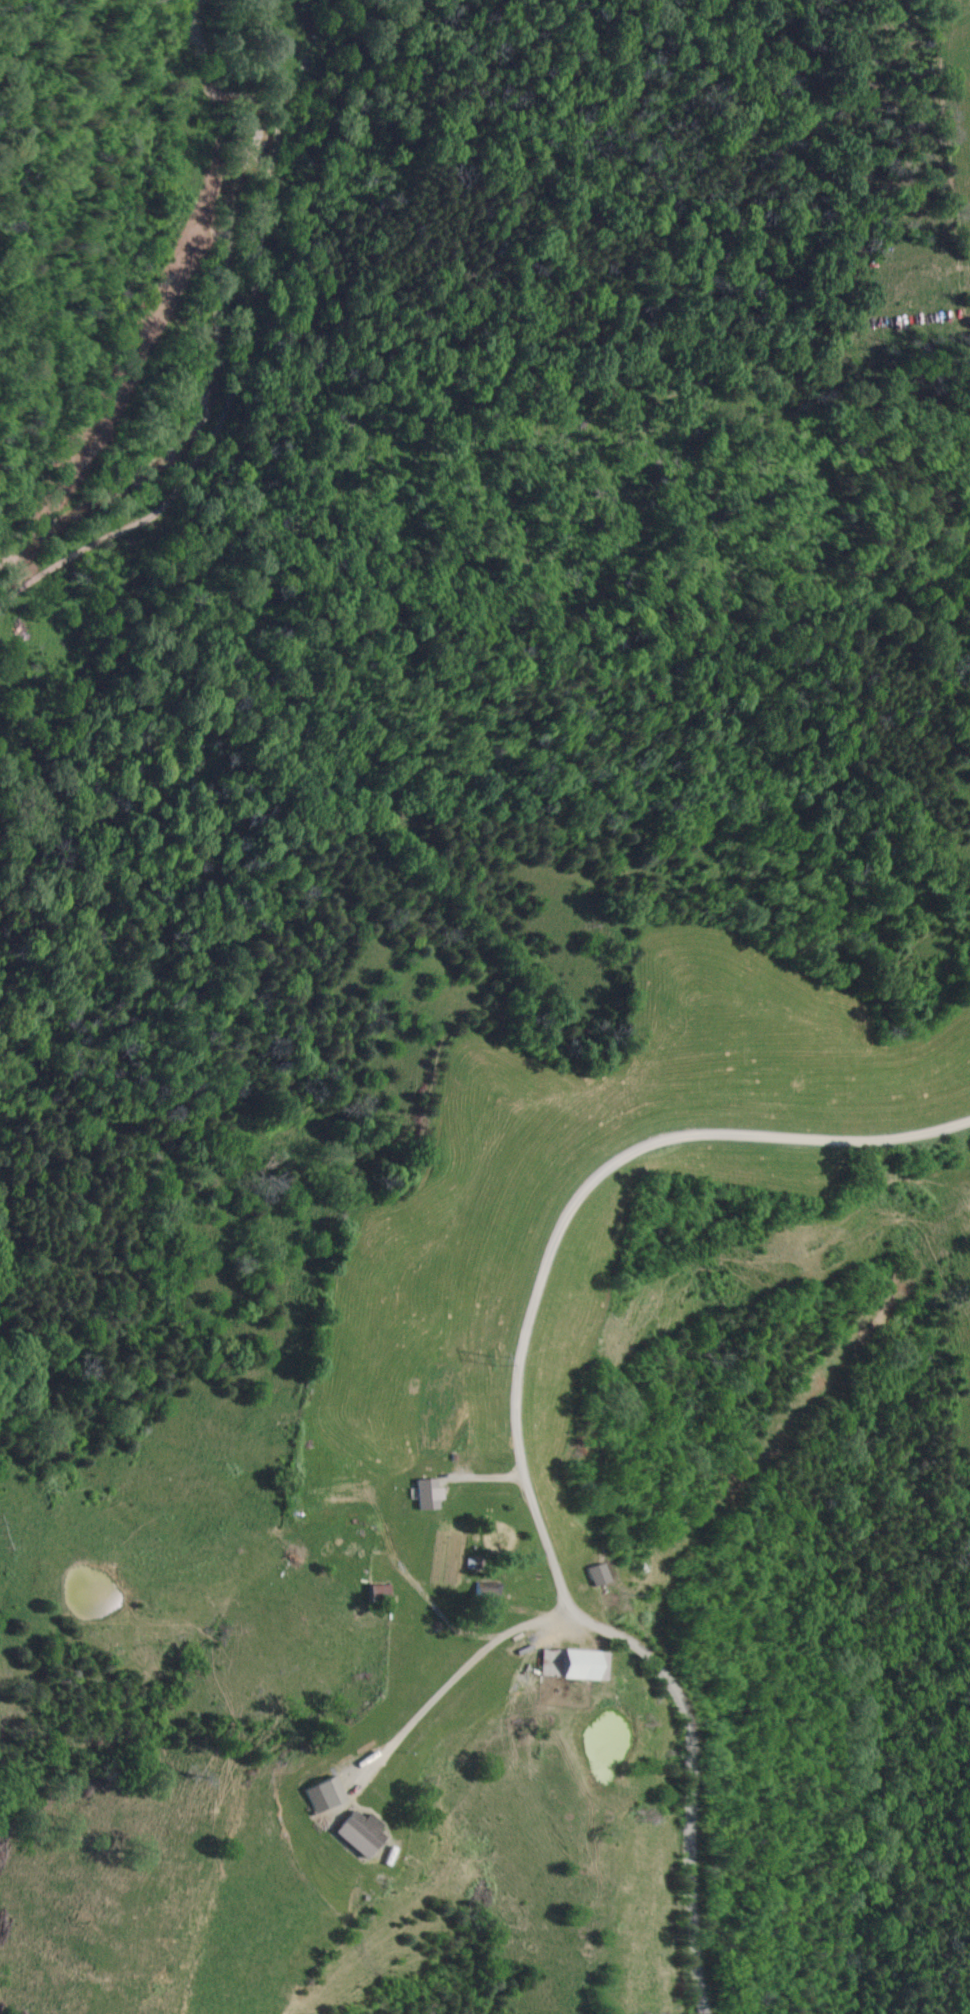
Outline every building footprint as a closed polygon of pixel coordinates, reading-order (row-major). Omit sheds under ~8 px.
[(413,1481),(415,1511),(433,1511),(432,1501),(440,1501),(439,1489),(434,1489),(433,1480),(413,1481)] [(589,1588),(604,1582),(597,1564),(582,1570),(589,1588)] [(367,1600),(388,1601),(389,1587),(368,1586),(367,1600)] [(558,1650),(539,1649),(538,1675),(557,1676),(558,1650)] [(601,1651),(558,1650),(558,1678),(600,1679),(601,1651)] [(323,1780),(302,1790),(313,1813),(342,1800),(333,1780),(325,1784),(323,1780)] [(379,1825),(366,1814),(360,1819),(351,1811),(331,1831),(361,1859),(381,1838),(373,1831),(379,1825)]
